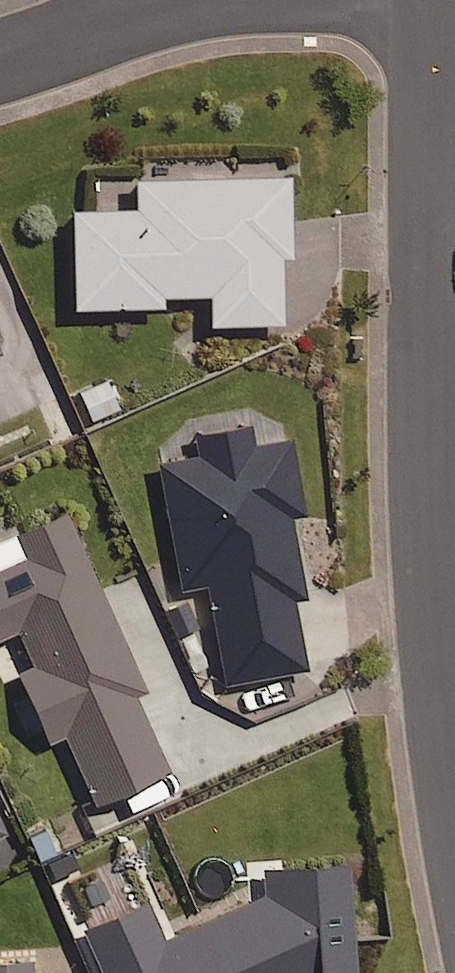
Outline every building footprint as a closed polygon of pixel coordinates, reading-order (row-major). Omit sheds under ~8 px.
[(137,182),(138,212),(73,213),(75,310),(163,308),(163,297),(212,296),(213,326),(283,325),(282,258),(293,258),(291,179),(137,182)] [(253,447),(250,429),(198,437),(201,457),(162,464),(183,588),(211,583),(228,684),(306,670),(294,602),(305,600),(290,516),(302,514),(289,440),(253,447)] [(60,503),(0,530),(0,640),(20,632),(35,667),(20,674),(50,742),(67,735),(98,806),(168,776),(134,698),(144,694),(60,503)] [(203,632),(187,598),(162,610),(177,644),(203,632)] [(349,865),(264,871),(266,897),(163,943),(146,904),(85,932),(103,972),(355,972),(349,865)] [(33,964),(0,965),(0,972),(34,972),(33,964)]
